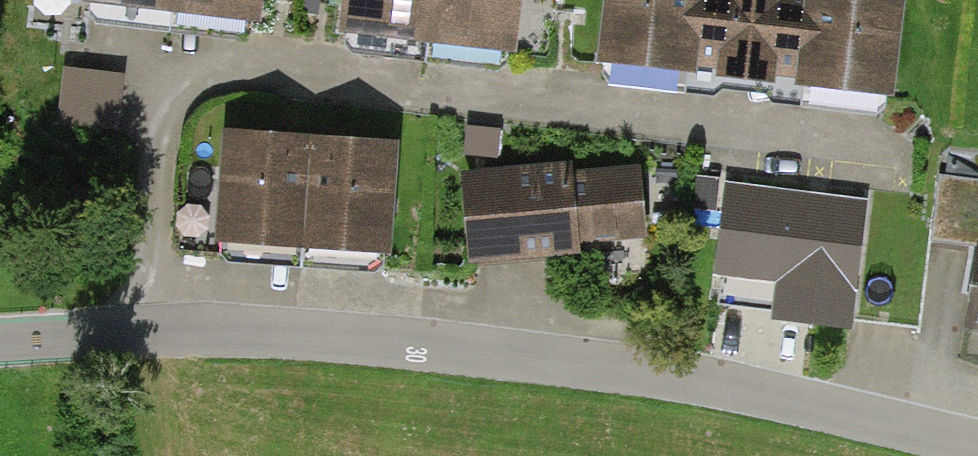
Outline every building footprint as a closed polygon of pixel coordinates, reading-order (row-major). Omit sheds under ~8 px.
[(260,18),(262,0),(107,0),(260,18)] [(339,26),(511,46),(516,0),(342,0),(339,26)] [(596,58),(888,92),(898,0),(602,0),(596,58)] [(119,136),(124,73),(63,67),(57,131),(119,136)] [(399,144),(217,131),(210,236),(392,248),(399,144)] [(642,168),(456,189),(464,264),(650,244),(642,168)] [(871,202),(725,184),(713,278),(776,285),(771,327),(854,337),(871,202)] [(976,241),(961,333),(977,335),(977,241),(976,241)]
